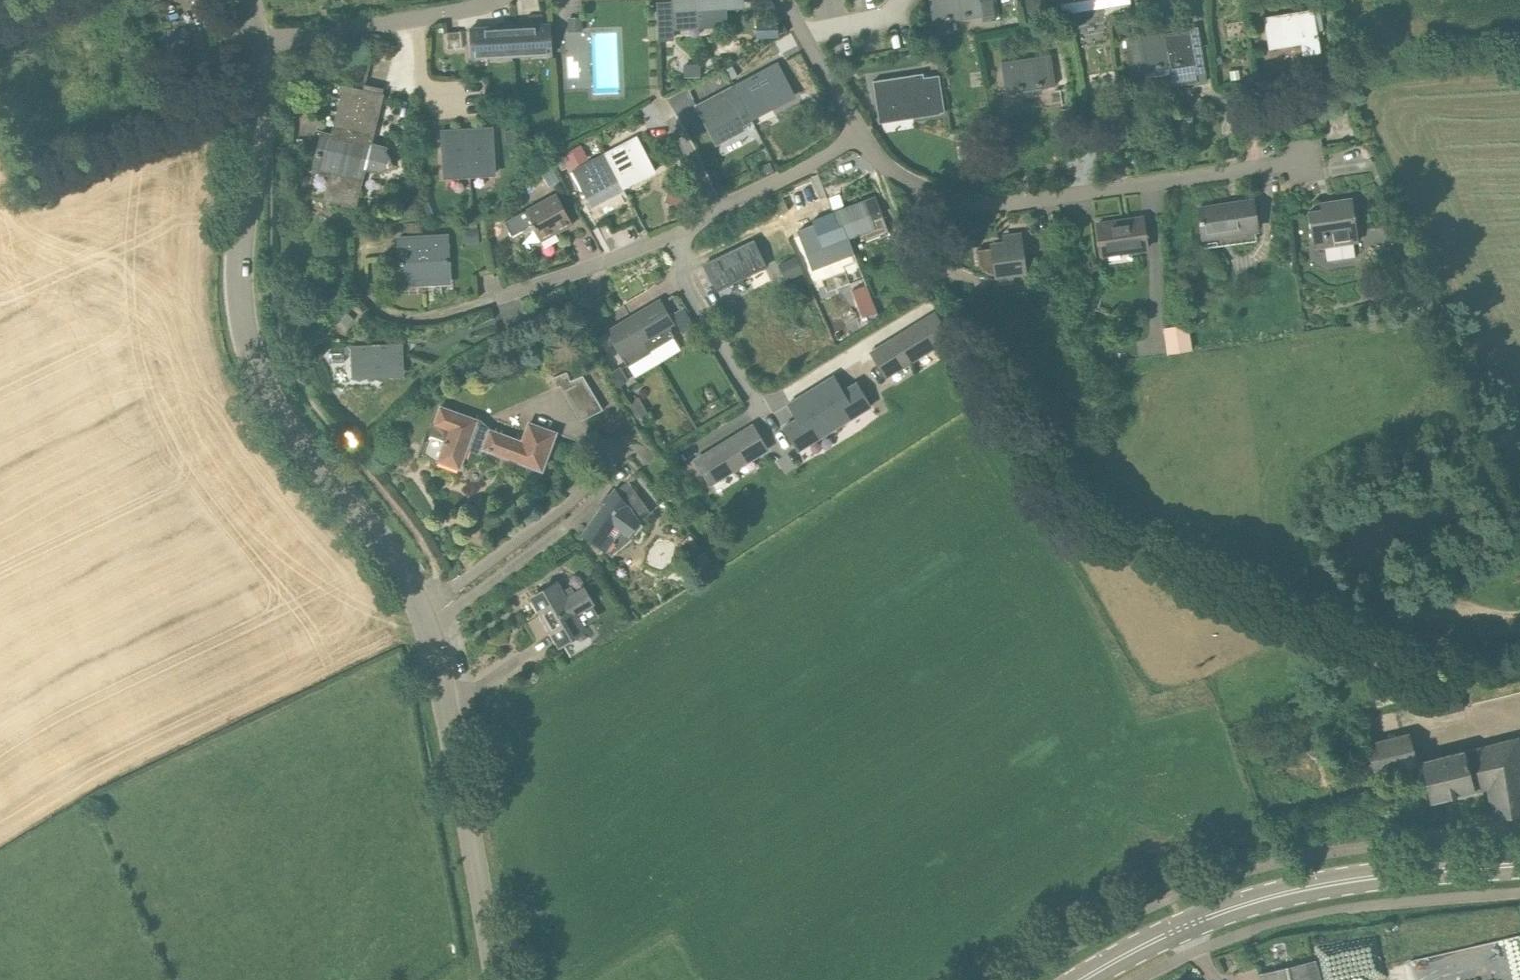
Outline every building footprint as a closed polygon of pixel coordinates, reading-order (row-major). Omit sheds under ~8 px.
[(700,13),(699,0),(674,0),(676,31),(701,29),(700,13)] [(700,13),(746,9),(745,0),(699,0),(700,13)] [(934,25),(982,17),(983,22),(1002,19),(999,0),(930,0),(934,25)] [(1041,0),(1027,0),(1029,13),(1043,11),(1041,0)] [(1062,4),(1063,15),(1131,5),(1130,0),(1061,0),(1062,4)] [(1322,9),(1331,7),(1330,1),(1321,3),(1322,9)] [(1270,50),(1295,46),(1301,45),(1303,55),(1321,52),(1319,42),(1318,31),(1314,11),(1265,18),(1270,50)] [(536,24),(511,26),(512,48),(536,47),(536,55),(553,54),(551,24),(536,25),(536,24)] [(512,48),(511,26),(486,27),(486,28),(470,28),(472,59),(489,58),(489,49),(512,48)] [(1171,79),(1172,79),(1195,75),(1194,65),(1189,29),(1164,33),(1169,69),(1171,79)] [(1141,36),(1140,31),(1121,34),(1127,74),(1144,71),(1145,72),(1169,69),(1164,33),(1141,36)] [(451,36),(450,33),(446,33),(448,50),(463,49),(461,35),(451,36)] [(1065,34),(1049,37),(1051,44),(1066,42),(1065,34)] [(1049,55),(1002,62),(1007,100),(1055,93),(1049,55)] [(371,60),(361,58),(355,81),(365,84),(371,60)] [(701,77),(701,64),(684,65),(685,78),(701,77)] [(731,80),(738,76),(733,66),(726,70),(731,80)] [(734,87),(744,107),(765,95),(767,98),(789,87),(779,67),(758,79),(756,76),(734,87)] [(1240,77),(1239,69),(1231,70),(1232,78),(1240,77)] [(879,112),(903,109),(928,105),(926,88),(935,86),(933,72),(923,74),(874,81),(879,112)] [(372,143),(384,94),(332,81),(322,123),(337,127),(335,135),(322,132),(307,195),(356,207),(366,169),(381,173),(394,165),(386,152),(388,147),(372,143)] [(744,107),(734,87),(697,107),(710,130),(736,116),(734,112),(744,107)] [(470,175),(496,173),(495,161),(495,151),(493,129),(469,130),(470,175)] [(470,175),(469,130),(443,132),(445,177),(470,175)] [(505,131),(507,144),(517,143),(515,130),(505,131)] [(607,154),(618,177),(638,167),(641,172),(653,165),(639,137),(607,154)] [(562,154),(570,170),(588,160),(580,145),(562,154)] [(960,158),(970,157),(968,146),(958,148),(960,158)] [(594,190),(618,177),(607,154),(573,172),(588,199),(596,195),(594,190)] [(771,163),(760,168),(763,176),(775,171),(771,163)] [(541,172),(549,187),(560,180),(552,166),(541,172)] [(680,204),(684,188),(670,184),(666,201),(680,204)] [(541,241),(573,224),(557,193),(527,210),(534,223),(531,224),(533,228),(534,227),(541,241)] [(1202,235),(1258,227),(1256,215),(1253,196),(1198,204),(1201,223),(1202,235)] [(782,198),(773,203),(779,215),(788,211),(782,198)] [(429,199),(418,203),(424,218),(436,216),(429,199)] [(1313,248),(1352,242),(1359,241),(1356,224),(1353,199),(1329,203),(1330,209),(1308,213),(1311,232),(1313,248)] [(842,220),(849,238),(875,228),(864,201),(835,212),(838,221),(842,220)] [(416,206),(400,206),(400,218),(416,218),(416,206)] [(849,238),(842,220),(838,221),(835,212),(813,221),(823,247),(849,238)] [(1102,255),(1148,248),(1143,212),(1127,214),(1127,215),(1097,219),(1102,255)] [(490,239),(497,239),(502,233),(501,220),(489,221),(490,239)] [(423,232),(422,223),(404,224),(404,233),(423,232)] [(480,245),(479,228),(465,229),(466,245),(480,245)] [(999,289),(1027,285),(1020,234),(1010,236),(1011,242),(993,245),(999,289)] [(423,237),(424,259),(425,278),(450,276),(449,259),(448,236),(423,237)] [(425,278),(424,259),(423,237),(398,239),(400,262),(401,279),(425,278)] [(734,261),(742,278),(767,266),(754,240),(726,254),(730,263),(734,261)] [(730,263),(726,254),(705,265),(717,290),(742,278),(734,261),(730,263)] [(786,281),(803,273),(796,257),(778,265),(786,281)] [(865,318),(879,313),(868,286),(854,291),(865,318)] [(631,317),(651,351),(674,338),(670,332),(671,331),(664,319),(670,316),(665,308),(659,311),(655,303),(631,317)] [(684,308),(670,316),(681,335),(695,326),(684,308)] [(347,313),(341,320),(348,327),(354,320),(347,313)] [(936,313),(907,331),(921,355),(951,337),(936,313)] [(650,352),(651,351),(631,317),(608,331),(629,366),(651,353),(650,352)] [(1168,353),(1192,349),(1188,324),(1164,328),(1168,353)] [(872,352),(886,376),(921,355),(907,331),(872,352)] [(404,346),(352,348),(353,384),(405,382),(404,346)] [(620,367),(610,373),(618,386),(629,380),(620,367)] [(571,380),(566,372),(553,377),(557,387),(560,386),(581,420),(603,410),(582,376),(571,380)] [(834,377),(811,391),(826,415),(849,400),(834,377)] [(802,429),(826,415),(811,391),(788,405),(802,429)] [(647,412),(639,398),(629,404),(637,418),(638,417),(647,412)] [(523,442),(475,425),(477,420),(441,407),(431,435),(446,440),(439,460),(460,468),(469,443),(543,470),(556,433),(530,423),(523,442)] [(647,412),(638,417),(644,429),(653,424),(647,412)] [(720,445),(734,470),(768,449),(753,425),(720,445)] [(734,470),(720,445),(696,460),(711,484),(734,470)] [(630,534),(639,522),(639,521),(651,512),(628,480),(616,491),(584,534),(605,549),(627,532),(630,534)] [(562,591),(557,583),(533,598),(560,645),(585,631),(575,614),(593,603),(585,590),(577,595),(571,585),(562,591)] [(589,621),(603,614),(598,603),(583,610),(589,621)] [(1370,774),(1417,763),(1410,734),(1363,744),(1370,774)] [(1519,738),(1422,762),(1432,802),(1489,788),(1497,821),(1519,815),(1519,746),(1519,738)] [(1316,960),(1260,974),(1261,979),(1321,979),(1316,960)]
